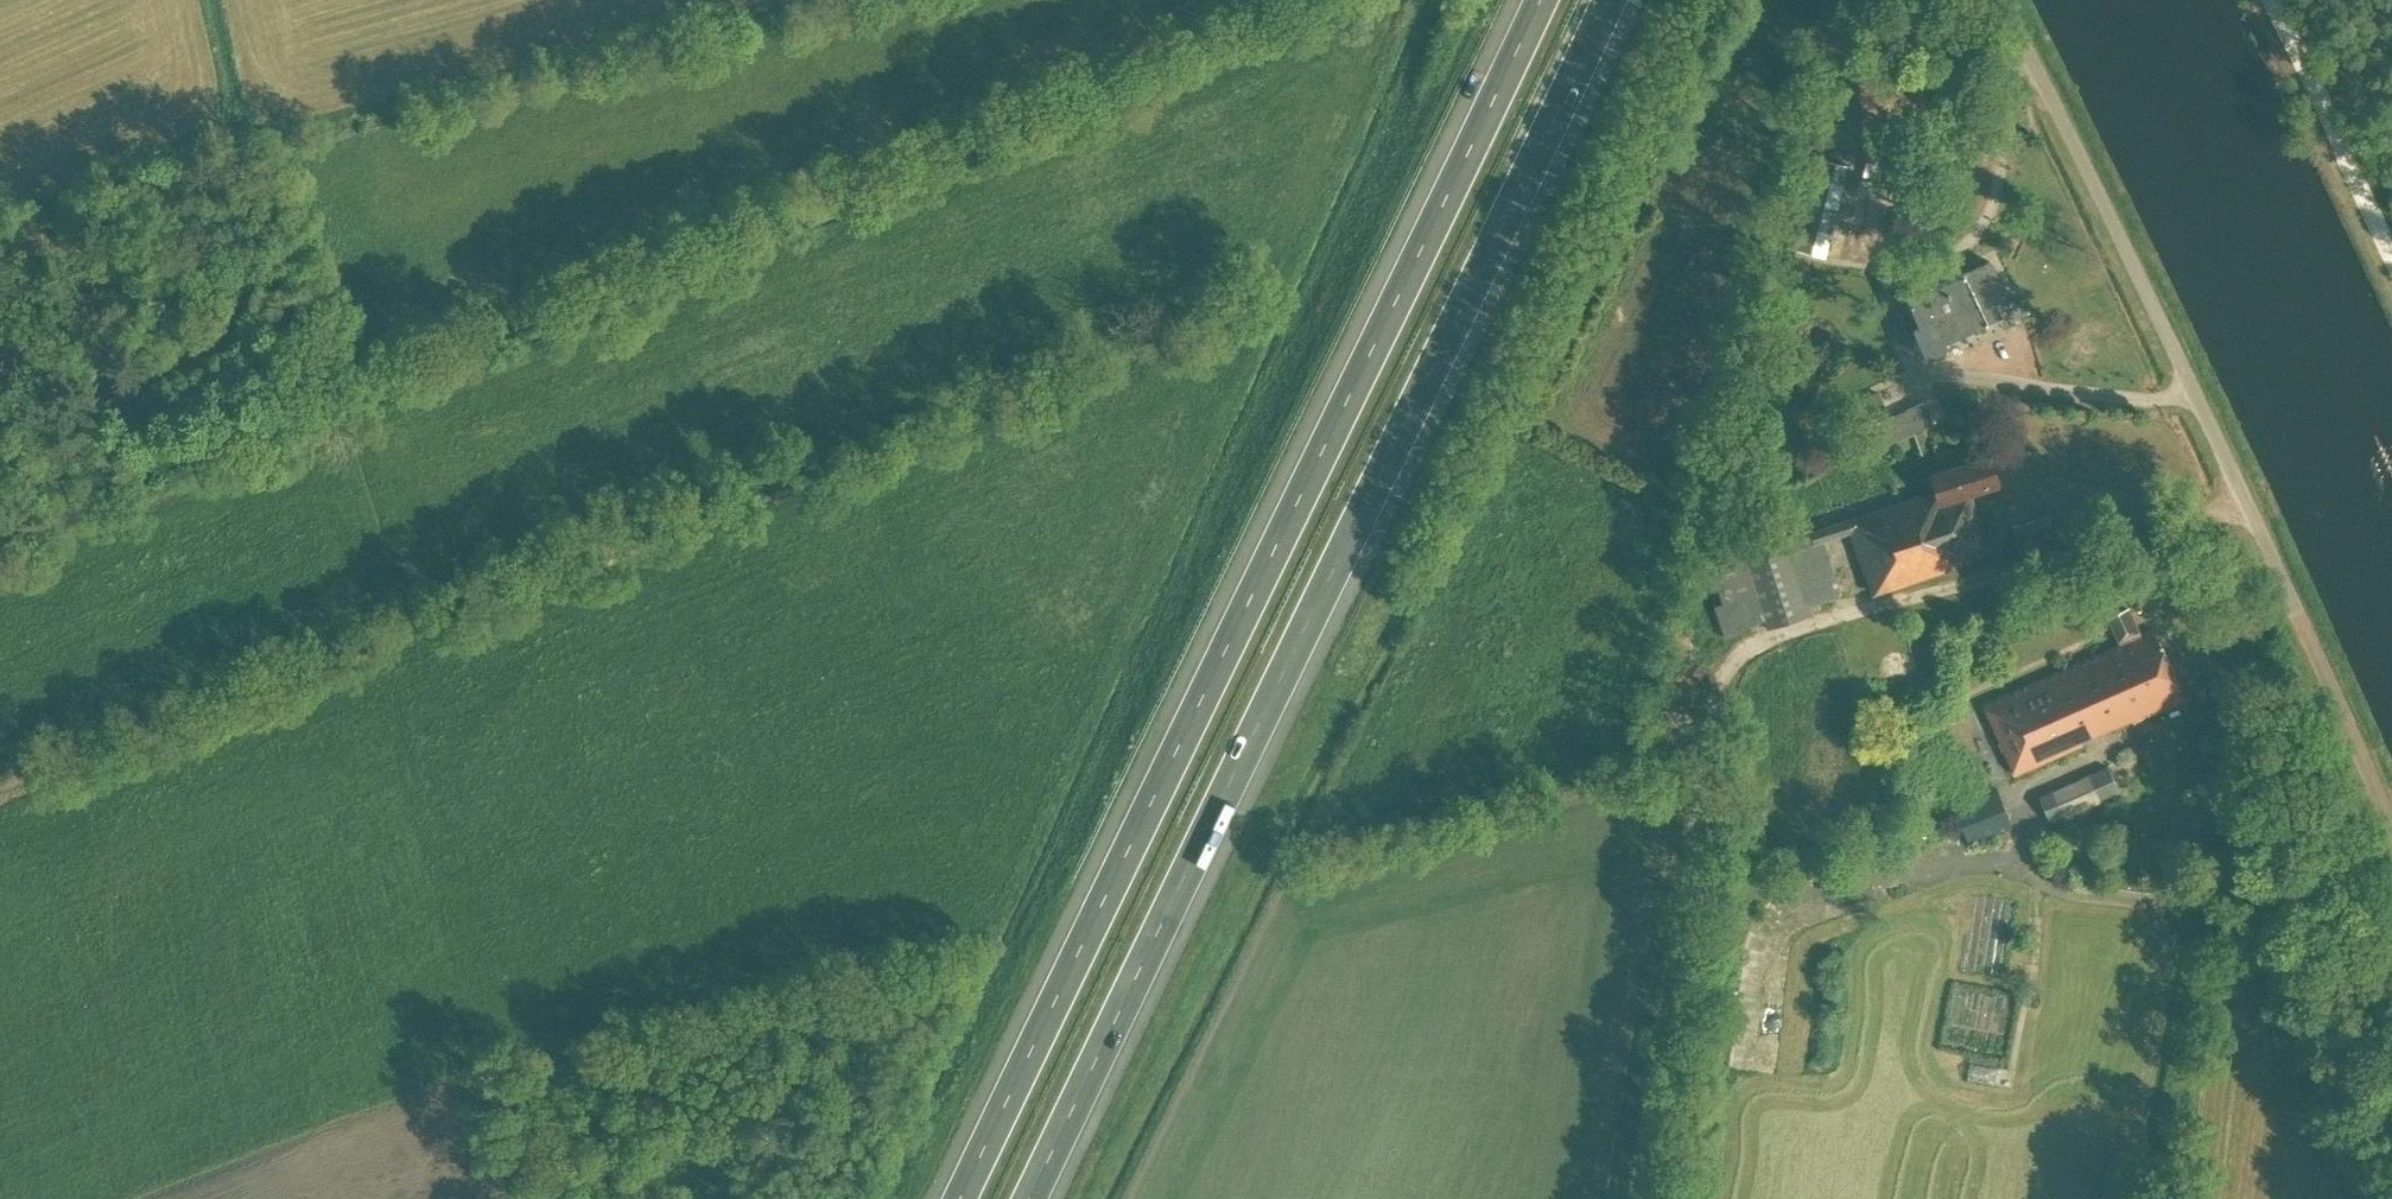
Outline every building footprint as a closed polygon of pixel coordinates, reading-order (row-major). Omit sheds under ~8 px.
[(1787,247),(1825,257),(1849,165),(1811,155),(1787,247)] [(1926,355),(1928,360),(1946,352),(1946,342),(2000,317),(1992,299),(2006,293),(1991,262),(1932,289),(1931,285),(1921,282),(1910,287),(1906,296),(1921,328),(1914,330),(1918,337),(1916,339),(1915,344),(1916,349),(1919,353),(1924,355),(1926,355)] [(1782,312),(1790,301),(1782,295),(1774,305),(1782,312)] [(1850,405),(1871,451),(1933,425),(1923,402),(1890,418),(1878,392),(1850,405)] [(1937,490),(1811,533),(1810,528),(1785,536),(1784,531),(1770,536),(1768,530),(1753,536),(1754,541),(1740,545),(1742,551),(1716,560),(1727,590),(1719,592),(1722,604),(1734,600),(1743,628),(1767,620),(1770,627),(1817,611),(1815,603),(1840,595),(1830,567),(1836,564),(1833,554),(1826,557),(1821,542),(1855,530),(1869,574),(1871,573),(1877,592),(1973,559),(1970,551),(1988,545),(1970,491),(1997,482),(1989,459),(1933,478),(1937,490)] [(2011,526),(2021,556),(2083,536),(2074,506),(2011,526)] [(1984,702),(2015,773),(2186,698),(2154,627),(2141,633),(2129,605),(2109,615),(2122,641),(1984,702)] [(2039,796),(2051,822),(2121,791),(2109,765),(2039,796)] [(1953,803),(1970,845),(2014,828),(1997,786),(1953,803)]
